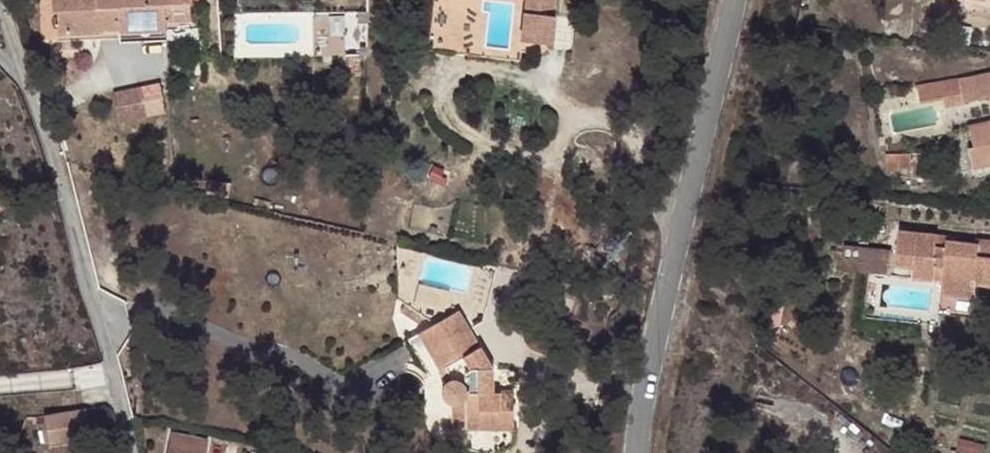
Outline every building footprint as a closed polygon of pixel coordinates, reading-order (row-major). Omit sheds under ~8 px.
[(117,29),(107,8),(108,0),(53,0),(52,14),(61,14),(61,37),(103,40),(103,28),(117,29)] [(121,39),(171,43),(171,27),(196,27),(194,0),(108,0),(107,8),(117,29),(121,39)] [(532,35),(563,38),(566,4),(561,3),(561,0),(533,0),(532,35)] [(942,6),(989,15),(989,5),(989,0),(943,0),(942,6)] [(114,89),(120,121),(168,112),(162,80),(114,89)] [(955,94),(919,100),(922,114),(944,111),(947,119),(960,117),(989,110),(989,88),(955,94)] [(966,138),(968,158),(963,159),(967,182),(989,177),(989,135),(966,138)] [(12,222),(0,192),(0,227),(12,222)] [(960,256),(963,243),(929,238),(928,233),(886,228),(883,273),(931,279),(929,313),(974,315),(976,283),(982,284),(984,260),(960,256)] [(964,236),(963,243),(960,256),(984,260),(986,239),(964,236)] [(832,243),(829,269),(876,273),(879,248),(832,243)] [(488,323),(467,335),(485,369),(506,359),(488,323)] [(485,369),(467,335),(447,346),(463,378),(460,390),(455,404),(456,416),(473,426),(473,442),(507,446),(509,433),(534,436),(537,403),(519,402),(521,384),(518,384),(506,359),(485,369)] [(96,403),(52,412),(55,440),(82,436),(84,449),(102,446),(96,403)] [(168,452),(203,452),(204,444),(171,438),(168,452)]
